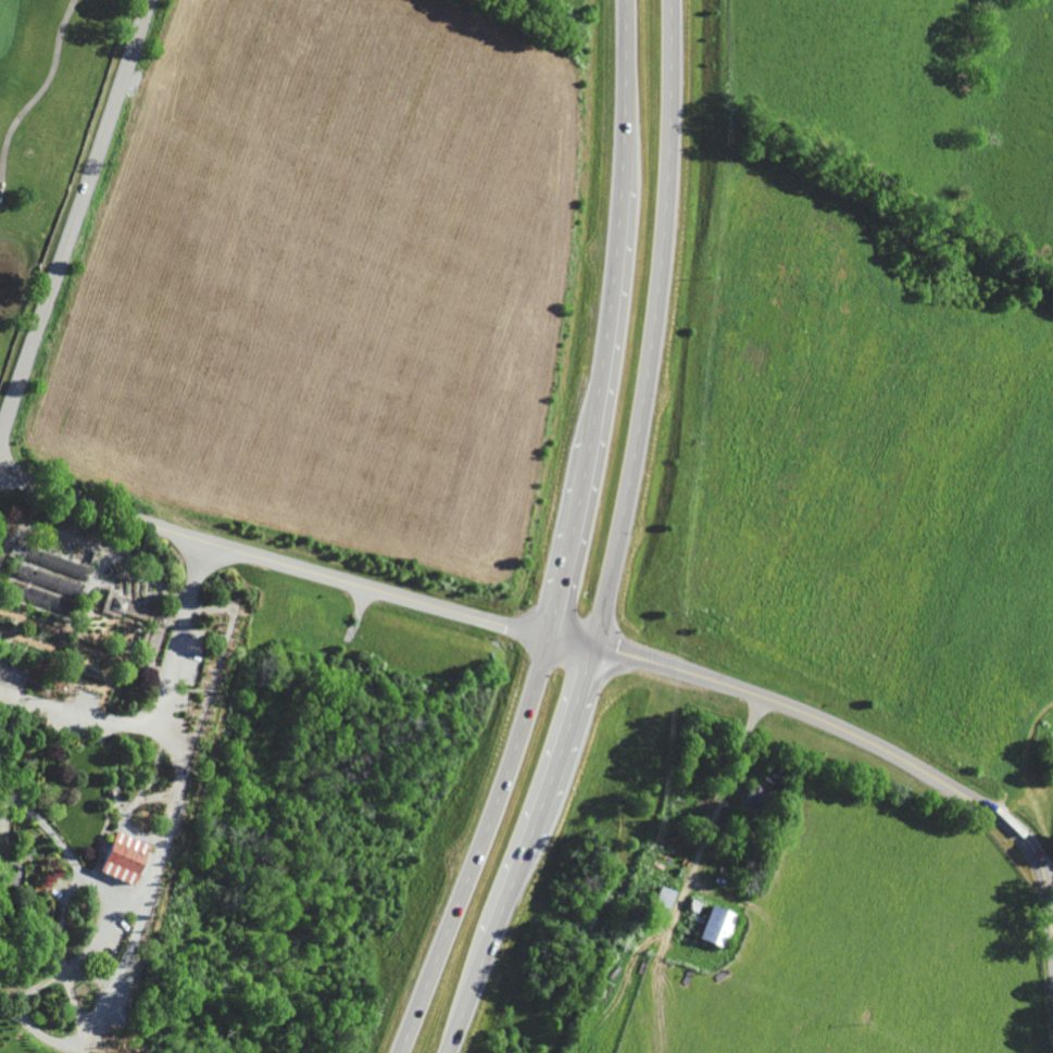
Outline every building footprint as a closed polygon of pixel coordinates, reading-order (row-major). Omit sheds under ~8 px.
[(150,611),(115,599),(117,593),(109,590),(101,613),(121,620),(123,615),(146,622),(150,611)] [(772,794),(761,786),(757,792),(750,787),(740,801),(759,814),(772,794)] [(148,847),(109,832),(94,874),(133,888),(148,847)] [(695,943),(722,950),(731,915),(704,908),(695,943)]
